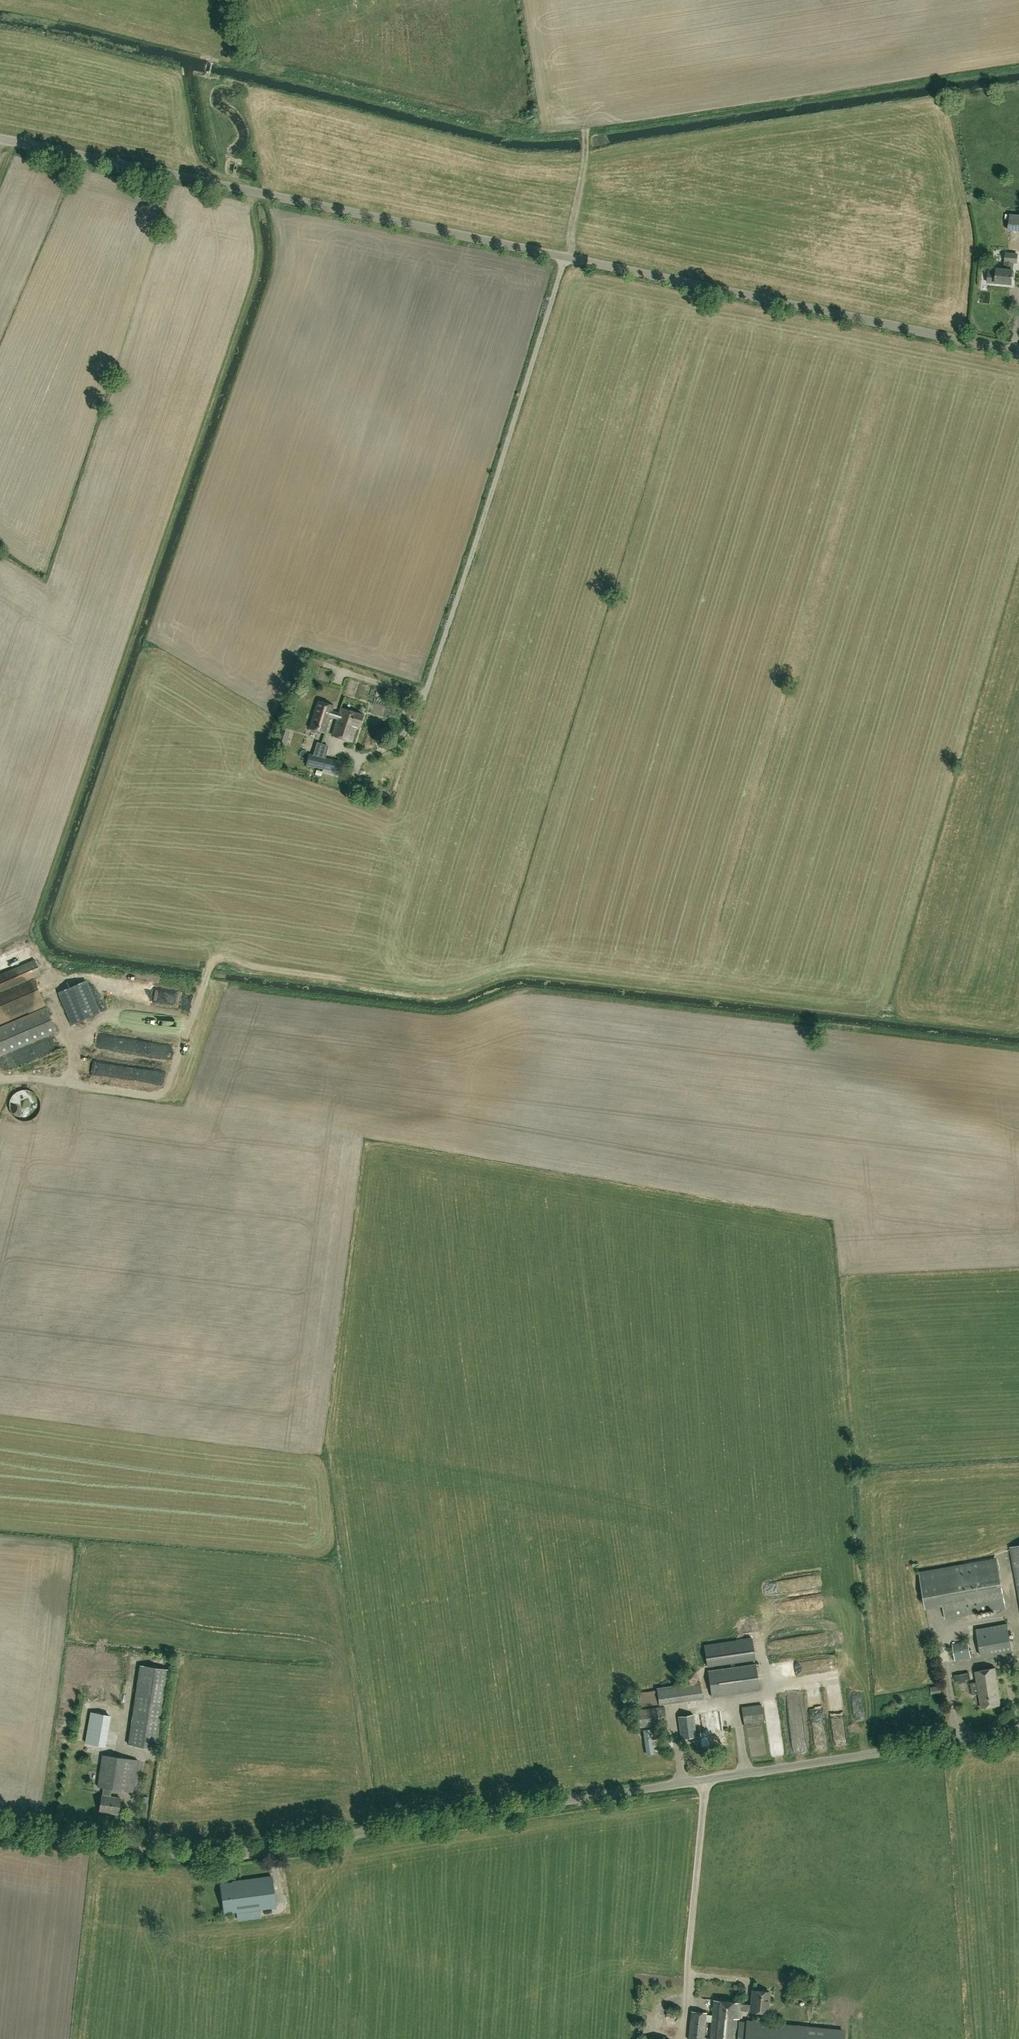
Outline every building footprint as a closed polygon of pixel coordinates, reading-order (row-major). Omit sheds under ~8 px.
[(1007,230),(1018,231),(1018,214),(1007,214),(1007,230)] [(1014,262),(1017,262),(1018,254),(1006,253),(1004,269),(996,269),(996,273),(988,272),(987,282),(1012,284),(1012,277),(1014,277),(1014,271),(1013,271),(1014,262)] [(330,716),(334,717),(335,711),(332,710),(333,705),(318,700),(310,727),(325,732),(330,716)] [(339,712),(335,711),(334,717),(337,718),(332,734),(351,740),(356,725),(359,726),(363,714),(340,707),(339,712)] [(342,761),(341,761),(324,757),(309,753),(306,764),(340,773),(342,762),(342,761)] [(20,965),(31,960),(27,951),(16,956),(20,965)] [(44,1001),(34,977),(41,974),(36,960),(0,975),(0,1019),(44,1001)] [(85,980),(62,990),(59,992),(73,1024),(99,1012),(85,980)] [(57,1031),(46,1007),(0,1027),(0,1056),(57,1031)] [(32,1109),(22,1114),(25,1120),(36,1115),(32,1109)] [(1010,1549),(1018,1598),(1018,1547),(1010,1549)] [(919,1571),(925,1604),(942,1601),(945,1617),(1005,1607),(996,1557),(919,1571)] [(981,1655),(1013,1649),(1008,1622),(976,1628),(981,1655)] [(707,1667),(755,1660),(752,1639),(704,1645),(707,1667)] [(968,1641),(952,1644),(955,1660),(971,1658),(968,1641)] [(815,1662),(776,1666),(777,1683),(817,1679),(815,1662)] [(712,1697),(759,1690),(756,1664),(708,1671),(712,1697)] [(138,1665),(128,1744),(158,1748),(168,1669),(138,1665)] [(976,1672),(978,1683),(971,1684),(973,1696),(980,1694),(982,1709),(1002,1706),(999,1691),(1000,1691),(996,1668),(976,1672)] [(700,1681),(698,1682),(697,1673),(689,1670),(683,1676),(686,1684),(657,1688),(660,1704),(703,1697),(700,1681)] [(954,1682),(957,1682),(958,1684),(966,1683),(965,1681),(968,1680),(967,1674),(953,1676),(954,1682)] [(770,1703),(776,1759),(785,1758),(780,1702),(770,1703)] [(745,1726),(765,1724),(762,1705),(742,1707),(745,1726)] [(637,1727),(667,1724),(665,1706),(635,1710),(637,1727)] [(105,1746),(110,1716),(91,1713),(86,1743),(105,1746)] [(819,1752),(830,1751),(829,1719),(817,1720),(819,1752)] [(719,1745),(716,1720),(698,1723),(699,1725),(686,1727),(688,1742),(701,1740),(702,1748),(719,1745)] [(751,1741),(770,1740),(770,1727),(751,1728),(751,1741)] [(103,1788),(101,1811),(119,1813),(121,1798),(111,1797),(112,1789),(133,1792),(137,1759),(102,1755),(98,1787),(103,1788)] [(240,1919),(241,1919),(251,1918),(250,1910),(276,1907),(273,1877),(221,1883),(224,1913),(237,1911),(237,1912),(239,1912),(240,1919)] [(770,1992),(753,1990),(750,2012),(768,2013),(770,1992)] [(737,2018),(739,2018),(740,2003),(714,2000),(712,2015),(706,2014),(706,2012),(691,2011),(688,2038),(704,2038),(706,2022),(712,2023),(710,2038),(735,2038),(737,2018)] [(807,2027),(739,2020),(737,2038),(843,2038),(844,2031),(807,2027)]
